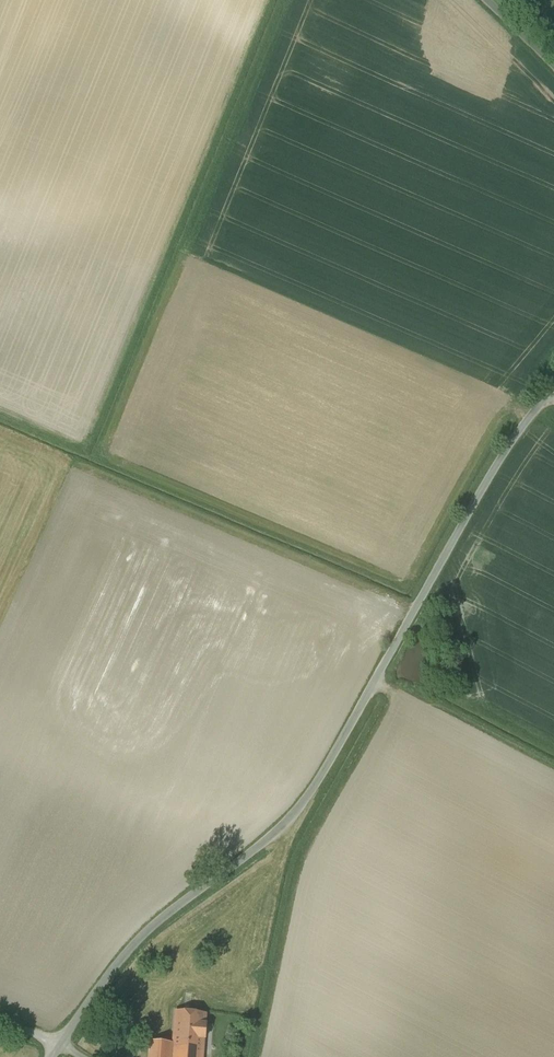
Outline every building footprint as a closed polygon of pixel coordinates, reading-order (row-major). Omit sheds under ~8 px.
[(206,1015),(175,1012),(173,1044),(172,1049),(203,1050),(204,1040),(205,1040),(206,1025),(205,1025),(206,1015)] [(172,1049),(173,1044),(150,1042),(149,1056),(202,1056),(203,1050),(172,1049)]
